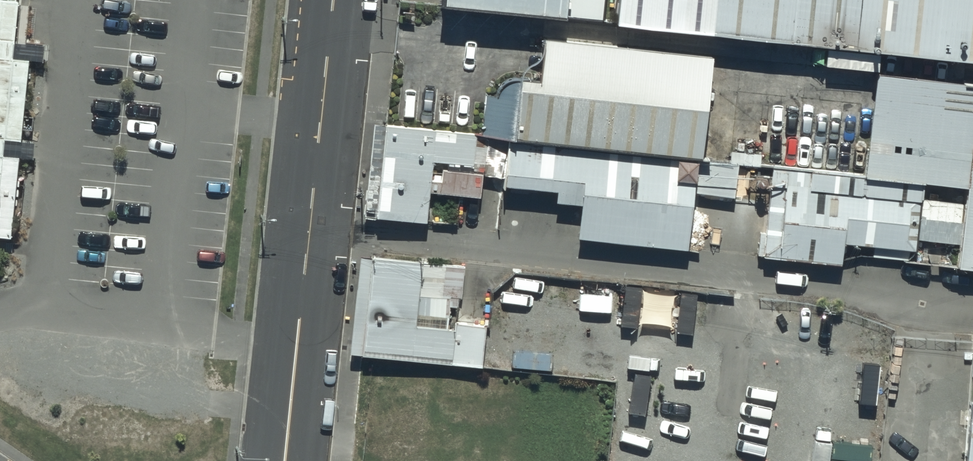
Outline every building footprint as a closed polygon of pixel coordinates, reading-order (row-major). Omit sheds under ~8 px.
[(439,16),(601,31),(604,0),(441,0),(439,16)] [(611,14),(787,34),(791,0),(613,0),(611,14)] [(787,34),(972,54),(972,0),(791,0),(787,34)] [(10,238),(18,158),(2,156),(4,141),(21,143),(29,65),(13,63),(19,4),(0,2),(0,237),(10,238)] [(514,73),(508,132),(698,151),(708,53),(537,35),(533,75),(514,73)] [(867,53),(858,153),(949,161),(941,245),(972,248),(972,63),(867,53)] [(486,131),(387,122),(383,162),(429,167),(430,158),(483,163),(486,131)] [(688,163),(502,150),(500,187),(579,192),(576,241),(683,248),(688,163)] [(429,167),(383,162),(379,222),(425,225),(429,167)] [(911,185),(758,171),(752,233),(839,241),(841,222),(907,228),(911,185)] [(416,265),(367,259),(362,303),(411,308),(416,265)] [(411,309),(361,303),(355,355),(480,369),(484,334),(409,326),(411,309)]
